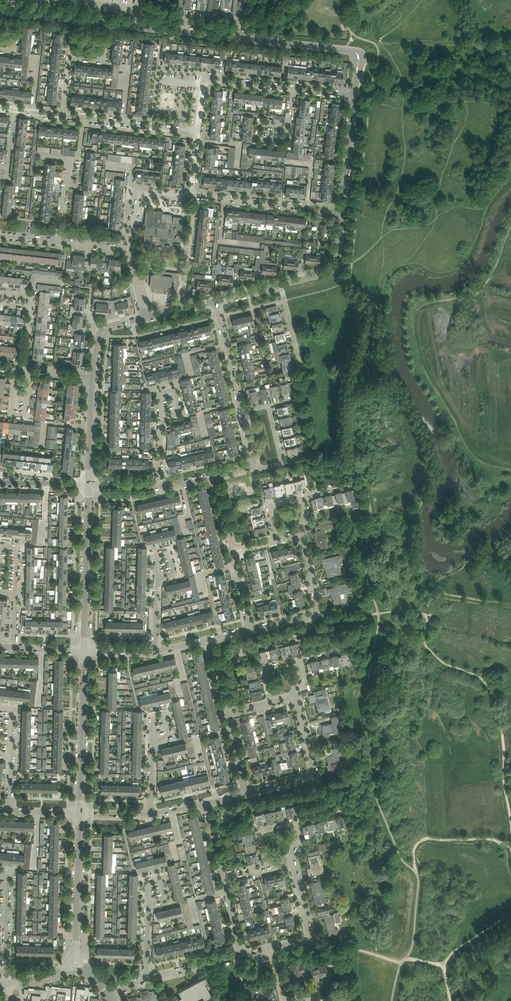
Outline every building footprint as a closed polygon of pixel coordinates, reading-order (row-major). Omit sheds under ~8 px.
[(208,10),(216,11),(217,0),(209,0),(208,10)] [(54,36),(54,39),(63,40),(62,40),(63,34),(63,33),(63,30),(64,30),(58,29),(58,31),(54,31),(53,36),(54,36)] [(114,35),(113,44),(123,45),(123,44),(124,36),(114,35)] [(214,58),(213,67),(213,68),(218,68),(219,68),(219,64),(220,60),(223,60),(223,58),(227,58),(228,49),(224,49),(221,49),(220,59),(219,59),(214,58)] [(337,73),(336,82),(337,82),(337,83),(341,83),(341,82),(342,83),(343,78),(347,78),(349,63),(344,62),(343,73),(337,73)] [(213,94),(213,96),(222,97),(223,91),(216,90),(217,87),(214,87),(214,90),(213,89),(213,94),(212,93),(212,94),(213,94)] [(300,105),(309,106),(310,100),(311,100),(311,98),(312,98),(312,97),(304,96),(304,97),(304,99),(301,98),(300,102),(299,102),(299,103),(300,103),(300,105)] [(330,99),(330,102),(332,102),(331,108),(341,109),(341,105),(342,105),(342,103),(339,103),(340,101),(330,99)] [(146,106),(138,105),(137,105),(137,108),(138,108),(137,112),(136,112),(136,113),(134,113),(133,116),(143,117),(143,116),(142,116),(143,113),(146,113),(146,107),(147,107),(147,106),(146,106)] [(89,135),(88,143),(91,143),(92,140),(98,141),(98,133),(92,132),(92,135),(89,135)] [(220,133),(211,132),(210,136),(209,136),(210,136),(210,138),(216,139),(215,141),(220,141),(221,137),(220,137),(220,133)] [(176,144),(176,150),(184,151),(185,145),(183,145),(183,142),(184,142),(184,141),(174,140),(174,144),(176,144)] [(206,150),(206,151),(206,152),(216,153),(218,154),(219,154),(219,153),(220,148),(216,147),(217,145),(208,144),(209,144),(209,147),(207,146),(207,150),(206,150)] [(335,164),(329,163),(329,160),(326,160),(326,163),(325,163),(325,169),(334,170),(334,166),(335,166),(334,166),(335,164)] [(135,180),(142,181),(143,172),(143,169),(136,168),(134,171),(133,176),(136,176),(135,180)] [(182,175),(173,174),(172,180),(170,180),(169,184),(177,185),(177,181),(181,182),(182,175)] [(13,175),(13,181),(13,185),(17,185),(19,185),(20,182),(21,182),(24,182),(25,176),(22,176),(13,175)] [(207,186),(209,186),(210,177),(201,176),(200,183),(203,184),(203,186),(207,186),(207,187),(207,186)] [(83,188),(83,191),(89,192),(93,193),(97,193),(97,190),(92,189),(92,183),(84,182),(83,184),(83,188)] [(289,196),(291,196),(292,184),(286,183),(284,183),(282,193),(285,193),(285,195),(289,196)] [(298,185),(297,196),(301,197),(301,198),(301,197),(303,197),(303,195),(306,195),(307,186),(298,185)] [(75,193),(75,199),(84,200),(84,195),(89,195),(91,195),(91,192),(89,192),(83,191),(83,194),(76,193),(75,193)] [(200,215),(210,216),(212,216),(213,208),(203,207),(203,209),(200,208),(200,209),(201,209),(200,215)] [(146,224),(143,242),(144,242),(146,242),(145,249),(145,248),(145,249),(153,250),(154,248),(156,249),(155,253),(164,254),(164,251),(172,253),(172,252),(172,250),(179,251),(180,243),(179,243),(179,241),(183,241),(184,232),(183,232),(182,232),(183,224),(182,224),(182,225),(180,224),(181,218),(182,218),(182,217),(173,216),(173,217),(171,217),(171,214),(163,213),(163,212),(163,210),(163,211),(158,210),(158,209),(157,209),(157,210),(157,211),(146,210),(144,224),(146,224)] [(225,221),(225,225),(228,225),(229,221),(230,221),(230,220),(233,221),(234,210),(234,211),(228,210),(227,210),(226,210),(225,221)] [(317,224),(316,230),(327,231),(328,228),(328,227),(328,225),(329,224),(322,224),(323,221),(324,221),(324,220),(315,219),(315,220),(315,221),(315,223),(317,224)] [(327,231),(316,230),(316,237),(313,237),(313,241),(322,241),(320,241),(321,237),(327,238),(327,231)] [(224,233),(223,238),(231,239),(231,233),(231,232),(224,231),(224,232),(224,233)] [(4,257),(5,252),(8,252),(8,247),(2,246),(2,251),(0,251),(0,257),(4,257)] [(4,257),(10,258),(11,252),(14,253),(14,248),(8,247),(8,252),(5,252),(4,257)] [(10,258),(16,259),(17,253),(20,253),(20,248),(14,248),(14,253),(11,252),(10,258)] [(16,259),(22,259),(23,254),(26,254),(26,249),(20,248),(20,253),(17,253),(16,259)] [(292,257),(291,268),(294,268),(295,269),(295,268),(297,269),(298,269),(299,266),(298,265),(299,258),(302,258),(303,256),(303,248),(299,248),(299,255),(296,255),(296,257),(292,257)] [(307,249),(303,248),(303,256),(306,256),(305,262),(306,262),(312,263),(313,255),(309,255),(310,251),(307,251),(307,249)] [(22,259),(28,260),(29,254),(32,255),(32,250),(26,249),(26,254),(23,254),(22,259)] [(28,260),(34,261),(35,255),(38,255),(38,250),(32,250),(32,255),(29,254),(28,260)] [(34,261),(40,261),(41,256),(44,256),(44,251),(38,250),(38,255),(35,255),(34,261)] [(260,256),(260,259),(259,266),(263,266),(262,272),(269,273),(270,266),(270,261),(265,260),(265,251),(261,250),(260,256)] [(317,256),(313,255),(312,263),(315,263),(316,264),(316,263),(319,264),(320,258),(323,258),(323,259),(324,251),(320,250),(320,252),(317,252),(317,256)] [(40,261),(46,262),(47,256),(50,257),(50,252),(44,251),(44,256),(41,256),(40,261)] [(46,262),(52,263),(53,257),(56,257),(56,252),(50,252),(50,257),(47,256),(46,262)] [(53,257),(52,263),(58,263),(59,258),(64,258),(65,254),(62,254),(63,253),(56,252),(56,257),(53,257)] [(282,253),(281,261),(284,261),(284,267),(291,268),(292,257),(292,256),(285,255),(285,253),(283,252),(282,252),(282,253)] [(75,269),(78,269),(79,255),(73,254),(73,259),(72,260),(69,260),(67,260),(66,267),(66,273),(69,273),(71,270),(74,270),(75,269)] [(81,269),(87,269),(88,262),(85,262),(85,256),(79,255),(78,269),(81,270),(81,269)] [(93,266),(96,266),(97,257),(91,256),(90,262),(88,262),(87,269),(92,270),(93,266)] [(99,271),(105,271),(105,264),(103,264),(103,258),(97,257),(96,266),(100,267),(99,271)] [(105,264),(105,271),(110,272),(111,268),(114,268),(115,259),(109,258),(108,263),(108,264),(105,264)] [(247,278),(247,280),(250,280),(250,279),(251,279),(254,279),(253,279),(254,279),(255,271),(255,268),(259,269),(259,267),(259,266),(260,259),(256,258),(255,265),(252,265),(252,268),(248,267),(247,278)] [(115,259),(114,272),(115,272),(118,272),(119,271),(125,271),(125,267),(120,267),(121,260),(115,259)] [(270,266),(269,273),(272,273),(272,274),(273,274),(275,274),(276,274),(276,269),(277,263),(274,263),(270,262),(270,266)] [(217,264),(216,277),(219,277),(218,283),(219,283),(223,283),(225,283),(226,276),(227,272),(227,270),(220,269),(221,264),(217,264)] [(238,264),(238,271),(241,272),(240,278),(241,278),(241,277),(244,278),(243,280),(247,280),(247,278),(248,267),(242,266),(242,264),(238,264)] [(148,274),(147,283),(148,284),(150,284),(150,286),(168,288),(167,292),(175,293),(176,289),(178,289),(178,286),(180,273),(162,271),(162,275),(151,274),(151,275),(148,274)] [(226,276),(225,283),(229,284),(230,284),(232,284),(232,285),(233,280),(234,273),(231,273),(227,272),(226,276)] [(5,289),(7,289),(8,286),(9,276),(10,276),(11,273),(9,273),(8,276),(3,275),(2,284),(6,285),(5,289)] [(15,287),(15,286),(16,277),(12,276),(12,273),(11,273),(10,276),(9,276),(8,286),(7,289),(9,289),(9,286),(15,287)] [(18,290),(20,291),(20,287),(21,288),(22,278),(23,278),(23,274),(22,274),(21,274),(21,277),(16,277),(15,286),(18,286),(18,290)] [(20,287),(20,291),(21,291),(22,288),(27,288),(28,279),(24,279),(25,275),(23,274),(23,278),(22,278),(21,288),(20,287)] [(195,274),(194,283),(194,282),(197,282),(197,288),(204,288),(204,281),(205,277),(205,275),(201,275),(198,274),(195,274)] [(204,281),(204,288),(207,289),(208,289),(210,289),(210,290),(212,278),(205,277),(204,281)] [(75,299),(75,302),(84,303),(85,297),(81,297),(81,294),(79,293),(72,292),(71,298),(75,299)] [(121,298),(122,302),(124,311),(130,309),(129,303),(132,303),(130,296),(121,298)] [(36,300),(36,302),(39,302),(39,303),(49,304),(49,305),(52,305),(52,303),(49,303),(50,298),(41,297),(40,300),(36,300)] [(95,311),(102,312),(103,303),(99,303),(100,299),(99,299),(94,298),(93,305),(96,305),(95,311)] [(121,298),(112,300),(113,307),(117,306),(118,312),(124,311),(122,302),(121,298)] [(103,303),(102,312),(108,313),(108,307),(113,307),(112,300),(107,299),(106,303),(103,303)] [(38,309),(39,309),(48,310),(49,307),(52,307),(52,305),(49,305),(49,304),(39,303),(39,302),(36,302),(36,304),(39,304),(38,309)] [(70,309),(70,311),(77,312),(77,309),(83,310),(84,303),(75,302),(75,306),(71,305),(70,309)] [(269,307),(266,308),(266,310),(269,310),(270,314),(271,319),(271,321),(272,321),(279,319),(281,318),(280,314),(279,312),(278,312),(277,308),(276,305),(271,307),(269,307)] [(35,312),(34,314),(38,315),(47,316),(47,317),(51,318),(51,317),(51,316),(48,315),(48,310),(39,309),(39,313),(35,312)] [(17,327),(18,326),(23,326),(23,327),(25,328),(25,321),(23,320),(24,318),(20,317),(21,310),(17,310),(16,315),(17,316),(16,326),(16,325),(15,327),(17,327)] [(73,317),(73,320),(82,321),(83,315),(77,315),(77,312),(70,311),(69,316),(73,317)] [(37,322),(38,322),(47,323),(47,319),(50,319),(51,318),(47,317),(47,316),(38,315),(34,314),(34,316),(37,317),(37,322)] [(245,316),(247,325),(251,324),(252,327),(255,327),(252,314),(251,314),(251,315),(245,316)] [(239,317),(241,326),(241,327),(244,327),(244,326),(247,325),(245,316),(239,318),(239,317)] [(241,326),(239,317),(239,318),(233,319),(232,319),(235,331),(239,331),(238,327),(241,326)] [(279,319),(272,321),(273,324),(272,325),(272,326),(273,331),(274,331),(282,329),(283,329),(283,326),(282,324),(282,322),(280,322),(279,319)] [(68,329),(72,329),(75,329),(75,327),(81,327),(82,321),(73,320),(73,324),(69,323),(68,329)] [(33,325),(33,327),(36,327),(36,328),(46,329),(46,330),(49,330),(50,323),(47,323),(38,322),(38,325),(33,325)] [(204,326),(206,334),(209,334),(210,337),(213,336),(210,324),(210,325),(204,326)] [(198,327),(197,327),(199,336),(200,337),(203,336),(203,335),(206,334),(204,326),(203,326),(204,326),(198,328),(198,327)] [(35,334),(37,334),(45,335),(46,332),(49,332),(49,330),(46,330),(46,329),(36,328),(36,327),(33,327),(33,328),(36,329),(35,334)] [(191,329),(193,337),(193,339),(196,338),(196,337),(199,336),(197,327),(197,328),(191,329)] [(250,335),(251,338),(260,335),(258,327),(255,327),(257,334),(250,335)] [(75,335),(75,339),(84,340),(85,333),(79,333),(79,330),(75,329),(72,329),(71,335),(75,335)] [(185,330),(187,339),(187,340),(190,339),(190,338),(193,337),(191,329),(185,331),(185,330)] [(282,329),(274,331),(275,334),(274,335),(276,341),(277,341),(284,339),(286,339),(285,334),(284,332),(283,333),(282,329)] [(179,332),(178,332),(180,341),(181,342),(184,341),(184,340),(187,339),(185,330),(185,331),(179,332)] [(180,341),(178,332),(172,334),(172,333),(174,343),(178,342),(177,341),(180,341)] [(32,337),(32,339),(35,339),(35,340),(45,341),(45,342),(48,343),(48,341),(45,340),(45,335),(37,334),(36,338),(32,337)] [(164,335),(166,345),(169,344),(169,343),(173,342),(170,334),(164,336),(164,335)] [(158,337),(160,346),(160,349),(167,347),(166,345),(164,335),(164,336),(158,337)] [(151,338),(154,348),(157,348),(156,346),(160,346),(158,337),(157,337),(151,339),(151,338)] [(145,340),(147,349),(147,350),(148,351),(148,352),(154,350),(154,348),(153,347),(151,338),(151,339),(145,340)] [(34,347),(35,347),(44,348),(44,344),(48,344),(48,343),(45,342),(45,341),(35,340),(35,339),(32,339),(31,341),(35,341),(34,347)] [(71,342),(70,347),(77,348),(77,345),(83,346),(84,340),(75,339),(75,342),(71,342)] [(276,341),(272,342),(274,352),(278,351),(279,351),(287,349),(288,349),(287,344),(287,343),(285,343),(284,339),(277,341),(276,341)] [(139,341),(138,341),(140,346),(141,354),(145,353),(148,352),(148,351),(147,350),(147,349),(145,340),(139,342),(139,341)] [(244,344),(239,346),(241,352),(240,352),(249,350),(253,349),(252,346),(251,343),(244,344)] [(13,356),(10,356),(10,359),(14,360),(14,357),(19,357),(20,349),(16,348),(17,345),(15,345),(15,347),(14,347),(13,356)] [(73,353),(73,357),(82,357),(83,351),(77,351),(77,348),(70,347),(69,353),(73,353)] [(287,349),(279,351),(280,355),(279,355),(281,362),(282,362),(289,360),(291,359),(290,355),(289,353),(288,353),(287,349)] [(208,355),(209,358),(218,356),(217,356),(216,350),(204,353),(205,356),(208,355)] [(242,358),(242,359),(251,357),(252,356),(251,353),(250,353),(249,350),(240,352),(241,352),(242,358)] [(33,352),(30,352),(30,354),(33,354),(33,359),(41,360),(42,356),(46,357),(47,353),(43,353),(43,354),(33,353),(33,352)] [(210,361),(210,365),(219,363),(219,362),(217,357),(218,356),(209,358),(208,358),(208,362),(210,361)] [(82,357),(73,357),(73,360),(66,359),(62,362),(62,365),(76,366),(78,365),(78,363),(81,364),(82,357)] [(243,365),(252,363),(253,363),(252,359),(251,360),(251,357),(242,359),(244,365),(243,365)] [(289,360),(282,362),(283,365),(282,365),(283,372),(288,371),(291,370),(293,370),(292,365),(292,363),(290,363),(289,360)] [(210,365),(209,365),(210,368),(211,368),(212,371),(221,369),(220,369),(219,363),(210,365)] [(252,363),(243,365),(244,365),(245,371),(257,368),(256,365),(254,366),(253,366),(252,363)] [(175,366),(172,367),(172,368),(174,376),(180,375),(181,375),(180,372),(179,369),(178,365),(175,366)] [(169,369),(166,370),(168,378),(174,376),(174,377),(174,376),(172,368),(172,367),(169,368),(169,369)] [(163,370),(160,371),(161,379),(167,378),(168,378),(166,370),(166,368),(162,369),(163,370)] [(259,375),(258,372),(257,368),(245,371),(247,377),(246,377),(246,378),(259,375)] [(155,381),(153,373),(150,373),(149,370),(146,371),(149,383),(149,382),(155,381)] [(156,372),(153,373),(155,381),(161,379),(161,380),(162,380),(161,379),(160,371),(159,370),(156,371),(156,372)] [(213,375),(214,379),(223,376),(222,376),(221,370),(211,372),(212,376),(213,375)] [(215,382),(216,385),(224,383),(222,377),(223,377),(223,376),(214,379),(213,379),(213,382),(215,382)] [(183,379),(181,380),(183,386),(182,386),(183,386),(192,384),(192,381),(191,377),(190,378),(186,379),(183,379)] [(286,378),(279,380),(280,384),(281,385),(282,393),(283,394),(287,393),(289,392),(289,391),(293,390),(295,390),(294,385),(293,381),(291,382),(291,383),(287,384),(287,383),(286,378)] [(32,388),(38,389),(39,388),(48,389),(48,390),(50,390),(50,388),(49,388),(49,380),(41,379),(40,385),(33,384),(32,388)] [(65,382),(64,388),(66,389),(68,389),(73,389),(73,392),(78,393),(79,387),(78,387),(78,386),(78,385),(79,385),(79,384),(79,383),(78,383),(78,382),(77,382),(69,381),(69,383),(68,383),(67,383),(65,382)] [(216,388),(217,391),(226,389),(225,389),(224,383),(216,385),(214,385),(215,388),(216,388)] [(183,386),(182,386),(183,386),(183,387),(184,392),(184,393),(194,390),(193,388),(192,384),(183,386)] [(277,385),(270,386),(270,387),(272,395),(273,396),(277,395),(279,395),(279,393),(282,393),(281,385),(277,386),(277,385)] [(266,387),(260,389),(260,390),(262,397),(262,399),(267,398),(269,397),(268,396),(272,395),(270,387),(267,388),(266,387)] [(251,388),(246,390),(248,397),(251,396),(252,401),(257,400),(259,400),(258,398),(262,397),(260,390),(256,391),(256,390),(253,391),(253,388),(251,388)] [(66,389),(66,395),(67,395),(73,395),(72,398),(77,399),(78,393),(73,392),(73,389),(68,389),(66,389)] [(218,394),(218,398),(227,395),(225,389),(226,389),(217,391),(216,392),(216,395),(218,394)] [(185,399),(195,397),(195,395),(194,395),(193,392),(194,391),(194,390),(184,393),(186,399),(185,399)] [(31,401),(37,401),(37,400),(47,401),(47,402),(48,402),(49,400),(47,400),(48,395),(39,394),(39,398),(31,397),(31,401)] [(66,399),(65,401),(66,401),(72,402),(72,405),(76,405),(77,399),(72,398),(73,395),(67,395),(66,399)] [(227,395),(218,398),(219,401),(216,402),(216,405),(229,402),(228,402),(227,396),(227,395)] [(195,397),(185,399),(186,399),(187,405),(196,403),(197,403),(196,400),(195,400),(195,397)] [(66,401),(66,407),(71,408),(71,411),(76,411),(76,405),(72,405),(72,402),(66,401)] [(196,403),(187,405),(189,411),(188,411),(188,412),(201,409),(200,406),(197,406),(196,403)] [(287,406),(277,408),(278,413),(278,414),(280,414),(281,418),(288,416),(287,412),(288,412),(288,410),(287,406)] [(30,413),(36,414),(36,412),(46,413),(46,415),(47,415),(47,413),(46,412),(46,407),(38,407),(37,410),(30,409),(30,413)] [(66,407),(65,413),(71,414),(70,417),(75,417),(76,411),(71,411),(71,408),(66,407)] [(220,414),(221,417),(230,415),(229,415),(228,409),(228,408),(216,411),(216,414),(220,414)] [(64,417),(64,418),(64,419),(70,420),(70,423),(74,423),(75,417),(70,417),(71,414),(65,413),(64,417)] [(221,420),(222,423),(231,421),(229,415),(230,415),(221,417),(219,417),(220,420),(221,420)] [(281,418),(279,418),(280,423),(281,424),(282,424),(283,428),(291,426),(290,422),(291,422),(289,416),(288,416),(281,418)] [(191,420),(185,422),(187,432),(188,432),(191,432),(191,431),(194,430),(193,428),(193,425),(192,422),(191,420)] [(222,423),(221,423),(222,427),(222,430),(224,430),(233,428),(233,427),(232,428),(231,422),(231,421),(222,423)] [(185,422),(179,423),(181,432),(184,431),(185,433),(187,432),(185,422)] [(168,435),(168,439),(174,439),(174,442),(174,445),(177,444),(175,437),(178,436),(178,433),(181,432),(179,423),(172,425),(173,429),(171,430),(172,432),(171,433),(168,433),(168,435)] [(283,428),(282,428),(283,433),(283,435),(285,434),(285,435),(285,438),(293,436),(292,432),(293,432),(292,426),(291,426),(283,428)] [(67,427),(67,434),(72,434),(72,437),(77,438),(77,432),(73,431),(73,428),(67,427)] [(224,433),(225,436),(234,434),(232,428),(233,428),(224,430),(222,430),(223,433),(224,433)] [(67,434),(66,440),(72,440),(71,443),(76,444),(77,438),(72,437),(72,434),(67,434)] [(225,439),(225,442),(227,442),(236,440),(235,440),(234,434),(225,436),(224,436),(225,439)] [(285,438),(284,439),(285,443),(286,445),(287,445),(288,448),(295,446),(295,443),(294,436),(293,436),(285,438)] [(66,440),(65,446),(71,446),(71,449),(75,450),(76,444),(71,443),(72,440),(66,440)] [(227,445),(228,449),(237,447),(237,446),(237,447),(235,441),(236,440),(227,442),(225,442),(224,443),(224,446),(227,445)] [(65,446),(65,452),(70,452),(70,455),(75,456),(75,450),(71,449),(71,446),(65,446)] [(288,448),(286,449),(288,454),(288,455),(289,455),(290,459),(298,457),(297,453),(298,453),(297,448),(296,446),(295,446),(288,448)] [(226,456),(225,456),(226,458),(225,458),(226,460),(233,458),(232,456),(233,455),(233,454),(239,453),(238,453),(237,447),(228,449),(226,449),(227,453),(225,453),(226,456)] [(206,450),(208,460),(209,460),(214,458),(215,459),(215,458),(214,454),(213,448),(209,449),(206,450)] [(203,449),(199,450),(202,462),(202,461),(208,460),(206,450),(203,451),(203,449)] [(193,453),(196,463),(202,461),(202,462),(199,450),(193,451),(193,453)] [(6,463),(11,464),(11,458),(8,458),(9,453),(3,452),(2,464),(5,464),(5,462),(7,462),(6,463)] [(65,452),(64,458),(70,458),(69,461),(74,462),(75,456),(70,455),(70,452),(65,452)] [(11,464),(17,464),(17,459),(14,458),(15,454),(9,453),(8,458),(11,458),(11,464)] [(15,454),(14,458),(17,459),(17,464),(23,465),(23,459),(20,459),(21,454),(18,454),(18,453),(15,453),(15,454)] [(187,453),(180,454),(181,456),(183,466),(189,464),(189,465),(187,454),(187,453)] [(187,454),(189,465),(190,465),(190,464),(196,463),(193,453),(190,454),(191,455),(188,456),(187,454)] [(23,465),(29,466),(29,460),(27,460),(27,455),(21,454),(20,459),(23,459),(23,465)] [(29,466),(35,466),(36,461),(33,460),(33,456),(27,455),(27,460),(29,460),(29,466)] [(170,456),(167,457),(170,469),(171,469),(177,467),(177,468),(175,459),(174,456),(174,455),(171,456),(170,456)] [(177,455),(174,456),(175,459),(177,468),(177,467),(183,466),(183,465),(181,456),(179,457),(178,456),(177,455)] [(35,466),(41,467),(42,461),(39,461),(39,456),(33,456),(33,460),(36,461),(35,466)] [(41,467),(47,468),(48,462),(45,462),(45,457),(39,456),(39,461),(42,461),(41,467)] [(48,462),(47,468),(53,468),(54,463),(53,462),(51,462),(51,460),(51,458),(45,457),(45,462),(48,462)] [(64,458),(63,464),(69,464),(69,467),(73,468),(74,462),(69,461),(70,458),(64,458)] [(63,464),(62,470),(68,470),(68,473),(68,477),(72,477),(73,474),(73,468),(69,467),(69,464),(63,464)] [(301,479),(294,481),(294,482),(295,482),(296,489),(297,491),(301,490),(303,489),(303,488),(307,487),(305,477),(304,477),(305,479),(301,480),(301,479)] [(290,482),(284,483),(284,484),(286,492),(286,493),(291,492),(293,492),(293,490),(296,489),(295,482),(294,482),(291,483),(290,482)] [(266,484),(263,485),(264,488),(266,498),(271,497),(273,497),(272,495),(276,494),(274,486),(267,487),(266,484)] [(280,484),(274,486),(276,494),(276,496),(281,495),(283,494),(282,493),(286,492),(284,484),(280,485),(280,484)] [(343,493),(342,493),(344,501),(345,501),(345,503),(351,502),(352,506),(358,505),(354,490),(352,490),(352,489),(348,490),(346,490),(346,492),(343,493)] [(343,493),(342,491),(336,493),(336,494),(332,495),(334,503),(338,502),(338,503),(344,501),(342,493),(343,493)] [(334,503),(332,495),(332,494),(325,495),(326,497),(322,498),(324,505),(328,504),(328,505),(334,504),(334,503)] [(315,499),(311,500),(314,510),(318,509),(318,508),(324,506),(324,505),(322,498),(322,496),(315,498),(315,499)] [(248,504),(247,505),(248,509),(250,508),(252,515),(253,514),(260,512),(262,512),(261,507),(260,506),(259,506),(258,502),(248,504)] [(114,508),(113,514),(122,515),(122,513),(122,508),(122,505),(114,505),(114,508)] [(260,512),(253,514),(254,518),(253,518),(254,525),(255,525),(263,523),(264,522),(263,518),(263,516),(261,516),(260,512)] [(328,523),(315,526),(316,531),(314,532),(317,549),(329,546),(327,537),(324,538),(322,529),(332,527),(331,522),(328,523)] [(254,525),(253,525),(254,529),(255,529),(257,535),(267,533),(266,528),(265,526),(264,527),(264,526),(263,523),(255,525),(254,525)] [(141,534),(142,541),(143,541),(145,540),(146,543),(152,542),(151,534),(147,535),(147,533),(141,534)] [(281,547),(282,549),(279,549),(281,558),(287,556),(285,548),(284,546),(281,547)] [(291,546),(285,548),(287,556),(287,557),(296,555),(295,550),(292,551),(291,546)] [(279,549),(269,552),(270,557),(272,563),(275,562),(275,559),(281,558),(279,549)] [(336,555),(327,557),(322,558),(323,564),(324,564),(327,576),(333,575),(333,572),(335,571),(336,573),(340,572),(339,565),(343,564),(341,556),(337,557),(336,555)] [(246,558),(248,564),(256,562),(254,556),(246,558)] [(248,564),(249,570),(257,568),(256,562),(248,564)] [(290,577),(291,580),(299,579),(298,572),(294,573),(294,570),(297,569),(297,568),(299,568),(299,564),(290,567),(285,568),(285,569),(287,578),(290,577)] [(191,566),(184,568),(185,574),(188,574),(193,572),(196,572),(195,566),(192,566),(191,566)] [(249,570),(250,576),(258,574),(257,568),(249,570)] [(216,575),(217,582),(225,580),(224,573),(221,574),(216,575)] [(250,576),(252,582),(260,580),(258,574),(250,576)] [(288,588),(288,591),(295,589),(294,586),(301,585),(299,579),(291,580),(292,584),(288,585),(289,588),(288,588)] [(217,582),(219,588),(227,586),(225,580),(217,582)] [(252,582),(253,588),(261,587),(260,580),(252,582)] [(186,592),(185,589),(183,581),(177,583),(179,591),(180,594),(186,592)] [(332,588),(327,589),(328,593),(331,592),(332,592),(333,595),(332,595),(333,600),(333,601),(334,601),(334,604),(339,603),(342,602),(340,593),(340,591),(346,590),(346,592),(351,591),(349,584),(346,584),(346,583),(335,585),(335,587),(333,588),(333,587),(332,588)] [(219,588),(220,594),(228,592),(227,586),(219,588)] [(261,587),(253,588),(255,595),(263,593),(261,587)] [(295,596),(295,599),(304,597),(302,591),(295,592),(295,589),(288,591),(289,594),(290,594),(291,597),(295,596)] [(220,594),(222,600),(230,598),(228,592),(220,594)] [(304,597),(295,599),(296,602),(293,603),(293,606),(305,603),(304,597)] [(222,600),(223,606),(231,604),(230,598),(222,600)] [(263,602),(257,603),(258,606),(260,614),(266,613),(264,605),(263,602)] [(276,602),(270,603),(272,611),(278,610),(276,602)] [(270,603),(264,605),(266,613),(272,611),(270,603)] [(223,606),(224,612),(233,610),(231,604),(223,606)] [(225,613),(221,613),(223,619),(226,618),(234,616),(233,610),(224,612),(225,613)] [(22,615),(21,625),(25,625),(25,627),(25,629),(29,629),(29,627),(32,627),(32,620),(32,618),(26,617),(26,615),(22,615)] [(170,617),(164,619),(164,622),(166,630),(172,628),(170,620),(171,620),(170,617)] [(291,644),(291,645),(291,646),(292,652),(292,654),(297,652),(297,651),(302,650),(301,643),(300,643),(297,643),(296,643),(291,644)] [(280,646),(280,647),(281,649),(282,655),(282,656),(287,655),(287,653),(292,652),(291,646),(291,645),(287,646),(286,645),(280,646)] [(270,649),(270,650),(271,651),(272,657),(272,658),(277,657),(276,656),(282,655),(281,649),(280,647),(276,648),(276,647),(270,649)] [(271,651),(270,650),(266,651),(266,650),(259,651),(261,661),(267,660),(266,658),(272,657),(271,651)] [(194,661),(195,661),(203,658),(201,653),(202,653),(201,652),(193,654),(193,655),(194,654),(194,657),(193,658),(194,661)] [(338,656),(340,664),(340,663),(343,663),(343,664),(345,663),(350,662),(350,665),(353,665),(351,656),(349,657),(348,652),(343,653),(341,654),(341,655),(338,656)] [(328,658),(329,666),(330,666),(330,667),(330,669),(334,669),(333,666),(340,664),(340,663),(340,664),(338,656),(338,654),(333,656),(331,656),(331,657),(328,658)] [(318,661),(317,661),(319,668),(323,667),(323,668),(330,667),(330,666),(329,666),(328,658),(327,657),(323,658),(321,658),(321,660),(318,661)] [(196,667),(197,667),(204,665),(203,659),(203,658),(195,661),(196,664),(195,664),(196,667)] [(310,662),(307,663),(309,671),(313,670),(313,671),(318,670),(320,669),(319,668),(317,661),(318,661),(317,659),(312,660),(310,661),(310,662)] [(197,673),(198,673),(206,671),(204,666),(205,666),(204,665),(197,667),(197,670),(196,670),(197,673)] [(253,665),(245,667),(247,678),(256,676),(257,676),(256,671),(256,669),(254,670),(253,665)] [(199,680),(200,679),(207,677),(206,672),(206,671),(198,673),(199,676),(198,676),(199,680)] [(247,678),(246,678),(247,682),(248,682),(250,688),(251,688),(258,686),(260,686),(259,681),(258,679),(257,680),(256,676),(247,678)] [(200,686),(201,686),(209,684),(208,678),(208,677),(207,677),(200,679),(201,682),(199,683),(200,686)] [(202,692),(203,692),(210,690),(209,685),(209,684),(201,686),(202,689),(201,689),(202,692)] [(258,686),(251,688),(252,692),(251,692),(252,698),(262,696),(261,691),(261,690),(259,690),(258,686)] [(318,701),(317,702),(317,706),(319,705),(320,710),(330,708),(328,702),(329,701),(328,697),(327,697),(325,690),(322,690),(321,689),(318,690),(318,691),(316,692),(316,694),(309,695),(310,701),(318,699),(318,701)] [(203,698),(204,698),(212,696),(211,691),(211,690),(210,690),(203,692),(204,695),(202,695),(203,698)] [(171,698),(170,694),(170,692),(163,694),(165,701),(170,700),(172,700),(171,698)] [(205,705),(206,704),(213,702),(212,697),(212,696),(204,698),(205,701),(204,701),(205,705)] [(178,699),(172,701),(173,707),(181,705),(184,704),(183,698),(179,699),(178,699)] [(206,711),(207,711),(215,709),(214,704),(214,702),(213,702),(206,704),(207,707),(205,708),(206,711)] [(208,717),(209,717),(216,715),(215,710),(215,709),(207,711),(208,714),(207,714),(208,717)] [(280,711),(281,711),(283,719),(283,722),(287,721),(287,724),(293,723),(292,716),(289,716),(287,710),(281,711),(281,710),(280,711)] [(281,711),(275,713),(276,721),(283,719),(281,711)] [(276,721),(275,713),(268,714),(270,721),(267,722),(268,728),(271,727),(271,726),(274,725),(273,722),(276,721)] [(209,723),(210,723),(218,721),(217,716),(217,715),(216,715),(209,717),(210,720),(208,720),(209,723)] [(324,736),(329,736),(328,732),(334,730),(335,732),(341,731),(337,715),(331,716),(333,723),(326,725),(326,724),(322,725),(324,736)] [(243,727),(251,725),(250,719),(241,721),(243,727)] [(218,721),(210,723),(211,726),(210,727),(211,730),(220,728),(220,727),(219,728),(218,722),(218,721)] [(281,733),(279,733),(281,739),(285,738),(286,742),(294,740),(293,733),(286,735),(285,731),(284,732),(281,732),(281,733)] [(211,738),(212,744),(220,742),(219,736),(211,738)] [(283,749),(280,750),(281,753),(284,752),(290,751),(289,748),(296,746),(294,740),(286,742),(283,742),(283,746),(284,748),(284,749),(283,749)] [(212,744),(209,745),(211,751),(214,750),(222,749),(222,748),(223,748),(222,744),(221,745),(220,742),(212,744)] [(256,742),(247,744),(248,750),(257,748),(256,742)] [(223,755),(225,754),(224,751),(223,751),(222,749),(214,750),(215,757),(223,755)] [(328,769),(329,772),(337,770),(338,772),(341,771),(340,767),(342,767),(339,758),(343,757),(341,751),(336,752),(336,749),(323,752),(323,756),(324,756),(325,757),(324,757),(324,758),(327,757),(328,764),(327,765),(328,769)] [(290,751),(284,752),(284,755),(285,755),(286,757),(287,761),(291,760),(299,758),(297,752),(290,753),(290,751)] [(225,761),(226,760),(225,757),(224,757),(223,755),(215,757),(217,763),(225,761)] [(287,761),(288,767),(300,765),(299,758),(291,760),(287,761)] [(275,770),(278,770),(277,764),(276,759),(273,759),(272,760),(272,763),(266,764),(268,772),(274,771),(275,771),(275,770)] [(217,763),(214,763),(216,770),(218,769),(226,767),(228,767),(227,763),(226,763),(225,761),(217,763)] [(266,764),(259,766),(261,774),(268,772),(266,764)] [(261,774),(259,766),(253,767),(252,767),(254,776),(255,775),(261,774)] [(218,769),(220,775),(228,773),(226,767),(218,769)] [(228,773),(220,775),(221,782),(223,781),(225,781),(229,780),(228,773)] [(195,774),(189,775),(189,779),(190,781),(191,786),(197,785),(195,777),(195,774)] [(292,806),(286,807),(286,808),(288,816),(288,817),(293,816),(294,816),(294,814),(298,813),(296,803),(296,806),(292,807),(292,806)] [(282,808),(276,810),(276,811),(278,818),(278,820),(283,819),(284,818),(284,817),(288,816),(286,808),(285,808),(285,806),(281,807),(282,808)] [(223,810),(224,820),(233,820),(232,809),(223,810)] [(272,811),(265,812),(266,813),(268,821),(267,821),(268,822),(272,821),(274,821),(274,819),(278,818),(276,811),(272,812),(272,811)] [(255,813),(253,814),(254,820),(256,820),(257,825),(262,824),(264,823),(263,822),(264,822),(267,821),(268,821),(266,813),(262,814),(262,813),(255,815),(255,813)] [(197,815),(188,818),(189,817),(190,821),(189,821),(190,824),(191,824),(199,822),(198,822),(197,817),(197,815)] [(339,818),(333,819),(335,827),(335,828),(336,829),(339,828),(339,827),(346,825),(345,825),(349,824),(347,815),(343,816),(343,815),(339,816),(339,818)] [(329,820),(323,822),(325,829),(329,828),(329,829),(335,828),(335,827),(333,819),(333,818),(328,819),(329,820)] [(319,823),(313,824),(315,832),(315,833),(315,834),(319,833),(319,832),(325,830),(325,829),(323,822),(323,820),(318,821),(319,823)] [(170,821),(165,823),(166,830),(167,833),(173,831),(172,829),(172,826),(171,821),(170,821)] [(192,827),(191,827),(191,830),(192,830),(200,829),(200,828),(199,826),(198,823),(199,823),(199,822),(191,824),(191,826),(191,827),(192,827)] [(305,826),(302,827),(304,834),(308,833),(309,834),(313,833),(315,833),(315,832),(313,826),(313,824),(313,823),(308,824),(306,824),(306,826),(305,826)] [(242,835),(243,841),(244,841),(252,839),(253,839),(252,834),(251,834),(248,825),(238,827),(239,831),(242,831),(242,834),(242,835)] [(147,827),(141,828),(142,836),(143,839),(149,838),(148,835),(147,827)] [(193,833),(192,834),(193,837),(194,836),(194,837),(202,835),(201,834),(200,829),(192,830),(193,833)] [(137,837),(135,830),(130,831),(129,831),(130,839),(137,837)] [(105,834),(105,835),(105,841),(113,841),(113,840),(113,835),(114,835),(114,832),(115,831),(108,831),(108,834),(105,834)] [(194,840),(193,840),(194,843),(195,843),(203,841),(203,840),(201,835),(202,835),(194,837),(194,840)] [(246,851),(254,849),(255,849),(254,844),(253,845),(252,839),(244,841),(243,841),(238,842),(239,846),(244,845),(246,851)] [(196,846),(195,846),(196,849),(197,849),(205,847),(204,847),(203,842),(203,841),(195,843),(196,846)] [(198,852),(196,852),(197,856),(198,855),(206,854),(206,853),(204,848),(205,848),(205,847),(197,849),(198,852)] [(311,867),(307,868),(309,875),(313,874),(314,875),(317,874),(317,873),(323,872),(321,866),(320,866),(317,855),(320,854),(322,853),(324,855),(327,852),(333,851),(332,847),(329,847),(319,850),(313,851),(308,852),(309,856),(308,856),(311,867)] [(254,849),(246,851),(247,855),(246,855),(248,861),(258,859),(257,854),(256,853),(255,853),(254,849)] [(199,858),(198,859),(199,862),(200,861),(200,862),(207,860),(207,859),(206,854),(198,855),(199,858)] [(153,855),(147,857),(148,859),(149,867),(155,866),(153,858),(153,855)] [(200,865),(199,865),(200,868),(201,868),(209,866),(207,860),(208,860),(207,860),(200,862),(200,865)] [(202,871),(201,871),(202,874),(203,874),(210,872),(209,867),(209,866),(201,868),(202,871)] [(203,877),(202,878),(203,880),(204,880),(204,881),(212,879),(212,878),(210,873),(211,873),(210,872),(203,874),(203,877)] [(276,874),(278,883),(280,888),(280,887),(283,886),(285,885),(286,886),(289,886),(287,879),(285,880),(283,873),(277,875),(276,874)] [(272,884),(270,876),(264,878),(265,884),(262,885),(264,891),(267,891),(267,889),(273,888),(272,884)] [(238,890),(247,888),(246,882),(249,881),(248,879),(246,878),(240,879),(237,883),(237,884),(238,890)] [(203,881),(201,881),(202,885),(204,885),(205,887),(206,887),(213,885),(213,884),(213,885),(212,879),(204,881),(204,880),(203,880),(203,881)] [(322,880),(315,882),(311,883),(313,895),(314,895),(317,904),(321,903),(321,902),(327,900),(322,880)] [(206,890),(205,890),(206,893),(215,891),(213,886),(214,885),(213,885),(206,887),(206,890)] [(240,896),(249,894),(251,893),(250,887),(247,888),(238,890),(240,896)] [(241,902),(250,900),(250,899),(248,894),(249,894),(240,896),(241,902)] [(277,896),(275,897),(276,900),(277,900),(277,902),(281,902),(282,905),(290,903),(288,897),(285,898),(282,898),(281,896),(280,896),(277,897),(277,896)] [(206,901),(208,907),(217,905),(215,900),(216,900),(215,899),(206,901)] [(279,913),(279,915),(285,914),(285,911),(291,909),(290,903),(282,905),(278,906),(280,912),(279,913)] [(181,906),(175,908),(176,915),(183,914),(181,906)] [(251,906),(243,908),(244,913),(244,914),(253,912),(253,911),(251,906)] [(326,923),(329,935),(336,933),(336,934),(338,933),(339,933),(338,930),(337,929),(336,929),(334,922),(342,920),(340,911),(334,913),(334,914),(330,915),(329,909),(317,912),(319,918),(325,916),(326,923)] [(164,918),(163,911),(156,912),(158,920),(164,918)] [(285,920),(286,924),(294,922),(293,915),(286,917),(285,914),(279,915),(280,918),(281,918),(282,921),(285,920)] [(252,917),(245,918),(246,922),(248,921),(250,922),(252,929),(248,930),(250,939),(257,937),(255,929),(252,917)] [(283,928),(280,929),(281,932),(284,931),(296,928),(294,922),(286,924),(287,927),(283,928)] [(212,925),(213,931),(222,929),(221,923),(212,925)] [(264,923),(261,924),(261,927),(262,927),(264,935),(270,934),(271,934),(270,929),(269,925),(268,925),(268,926),(264,927),(264,923)] [(261,927),(255,929),(257,937),(264,935),(262,927),(261,927)] [(224,934),(215,937),(216,942),(215,942),(216,947),(223,945),(222,941),(225,940),(223,935),(224,935),(224,934)] [(190,937),(191,939),(193,948),(199,946),(197,938),(196,936),(190,937)] [(203,936),(197,938),(199,946),(205,945),(203,936)] [(191,939),(185,940),(187,949),(193,948),(191,939)] [(179,940),(173,941),(173,943),(175,952),(181,951),(179,942),(179,940)] [(17,953),(23,953),(23,945),(13,945),(13,952),(17,952),(17,953)] [(164,955),(162,946),(153,948),(153,954),(157,953),(158,956),(164,955)] [(287,973),(287,975),(295,973),(295,975),(301,973),(301,972),(305,971),(303,963),(299,964),(299,962),(288,964),(289,967),(285,967),(286,972),(286,974),(287,973)] [(311,969),(313,979),(318,978),(318,976),(326,974),(325,970),(326,970),(325,964),(320,965),(320,966),(311,969)] [(206,984),(204,982),(208,980),(206,976),(192,983),(192,984),(186,987),(185,987),(179,990),(182,996),(178,998),(178,999),(179,1000),(190,1000),(202,994),(204,998),(211,995),(206,984)] [(249,986),(252,995),(256,994),(257,996),(258,999),(268,996),(269,1000),(271,1000),(272,1000),(276,1000),(273,989),(273,988),(267,990),(265,982),(249,986)] [(46,985),(45,991),(45,997),(49,998),(49,993),(54,993),(54,987),(49,986),(49,985),(46,985)] [(73,985),(72,993),(76,994),(76,1000),(80,1000),(81,987),(80,987),(80,986),(77,985),(73,985)] [(54,987),(54,993),(58,994),(57,1000),(61,1000),(63,987),(60,986),(60,988),(54,987)] [(80,1000),(83,1000),(84,1000),(85,995),(88,995),(89,995),(90,987),(86,986),(83,986),(83,987),(81,987),(80,1000)] [(63,987),(61,1000),(66,1000),(66,995),(71,995),(71,989),(66,988),(66,987),(63,987)] [(88,1000),(99,1000),(100,998),(99,997),(96,997),(95,996),(95,995),(96,995),(96,994),(96,993),(93,993),(93,991),(90,991),(90,987),(89,995),(88,1000)] [(32,996),(32,1000),(36,1000),(37,989),(34,988),(34,989),(25,988),(24,994),(28,995),(32,996)] [(37,989),(36,1000),(37,1000),(40,1000),(41,997),(45,997),(45,991),(40,990),(40,989),(37,989)] [(141,997),(142,1000),(146,1000),(146,999),(150,998),(151,1000),(155,1000),(158,1000),(156,989),(155,989),(155,990),(149,992),(149,990),(140,992),(141,997)]
